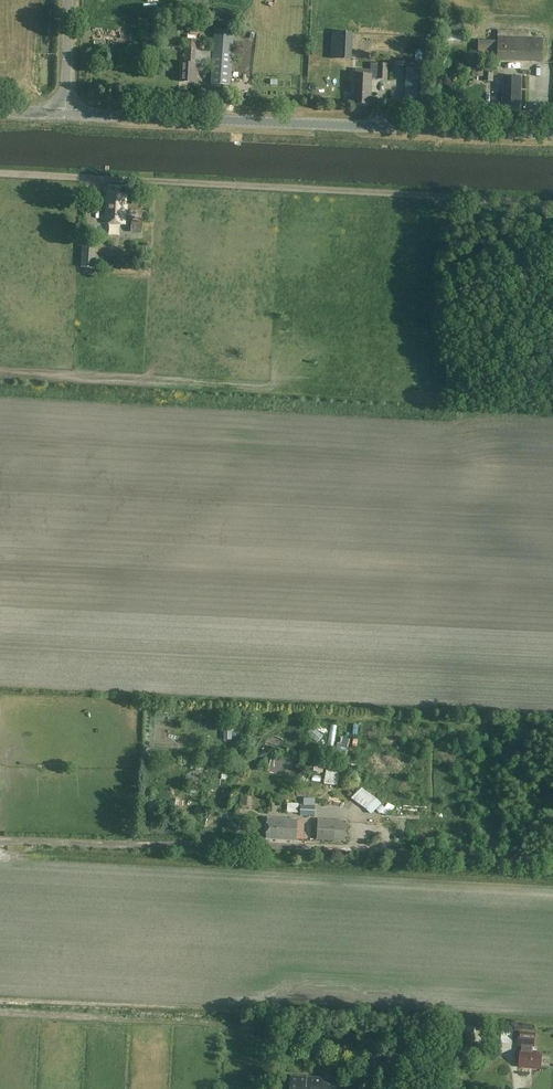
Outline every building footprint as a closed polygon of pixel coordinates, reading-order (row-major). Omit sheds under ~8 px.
[(233,31),(214,29),(213,52),(204,51),(205,50),(197,50),(197,51),(184,50),(184,63),(182,63),(180,82),(196,83),(197,63),(212,64),(210,84),(229,85),(233,31)] [(529,32),(498,31),(497,59),(542,61),(543,38),(529,37),(529,32)] [(352,33),(332,32),(331,59),(351,59),(352,33)] [(387,64),(370,63),(370,75),(354,75),(353,103),(370,104),(371,79),(387,79),(387,64)] [(498,68),(473,68),(473,75),(483,75),(483,81),(493,81),(493,76),(498,76),(498,68)] [(521,77),(502,77),(502,87),(502,109),(519,110),(521,77)] [(124,224),(126,194),(106,193),(105,223),(124,224)] [(132,222),(131,233),(142,233),(143,222),(132,222)] [(95,268),(97,241),(82,240),(80,267),(95,268)] [(327,765),(324,784),(337,786),(340,767),(327,765)] [(373,813),(382,801),(365,788),(356,799),(373,813)] [(287,801),(287,811),(298,811),(298,801),(287,801)] [(300,814),(314,815),(314,806),(301,805),(300,814)] [(296,840),(297,820),(267,818),(266,838),(296,840)] [(298,818),(297,838),(305,839),(306,819),(298,818)] [(317,820),(316,839),(345,840),(346,821),(317,820)] [(519,1032),(518,1045),(520,1045),(518,1067),(540,1069),(542,1052),(532,1051),(532,1046),(533,1046),(535,1033),(519,1032)] [(463,1034),(463,1050),(474,1050),(474,1035),(463,1034)] [(336,1082),(322,1081),(322,1079),(291,1077),(290,1088),(336,1088),(336,1082)]
